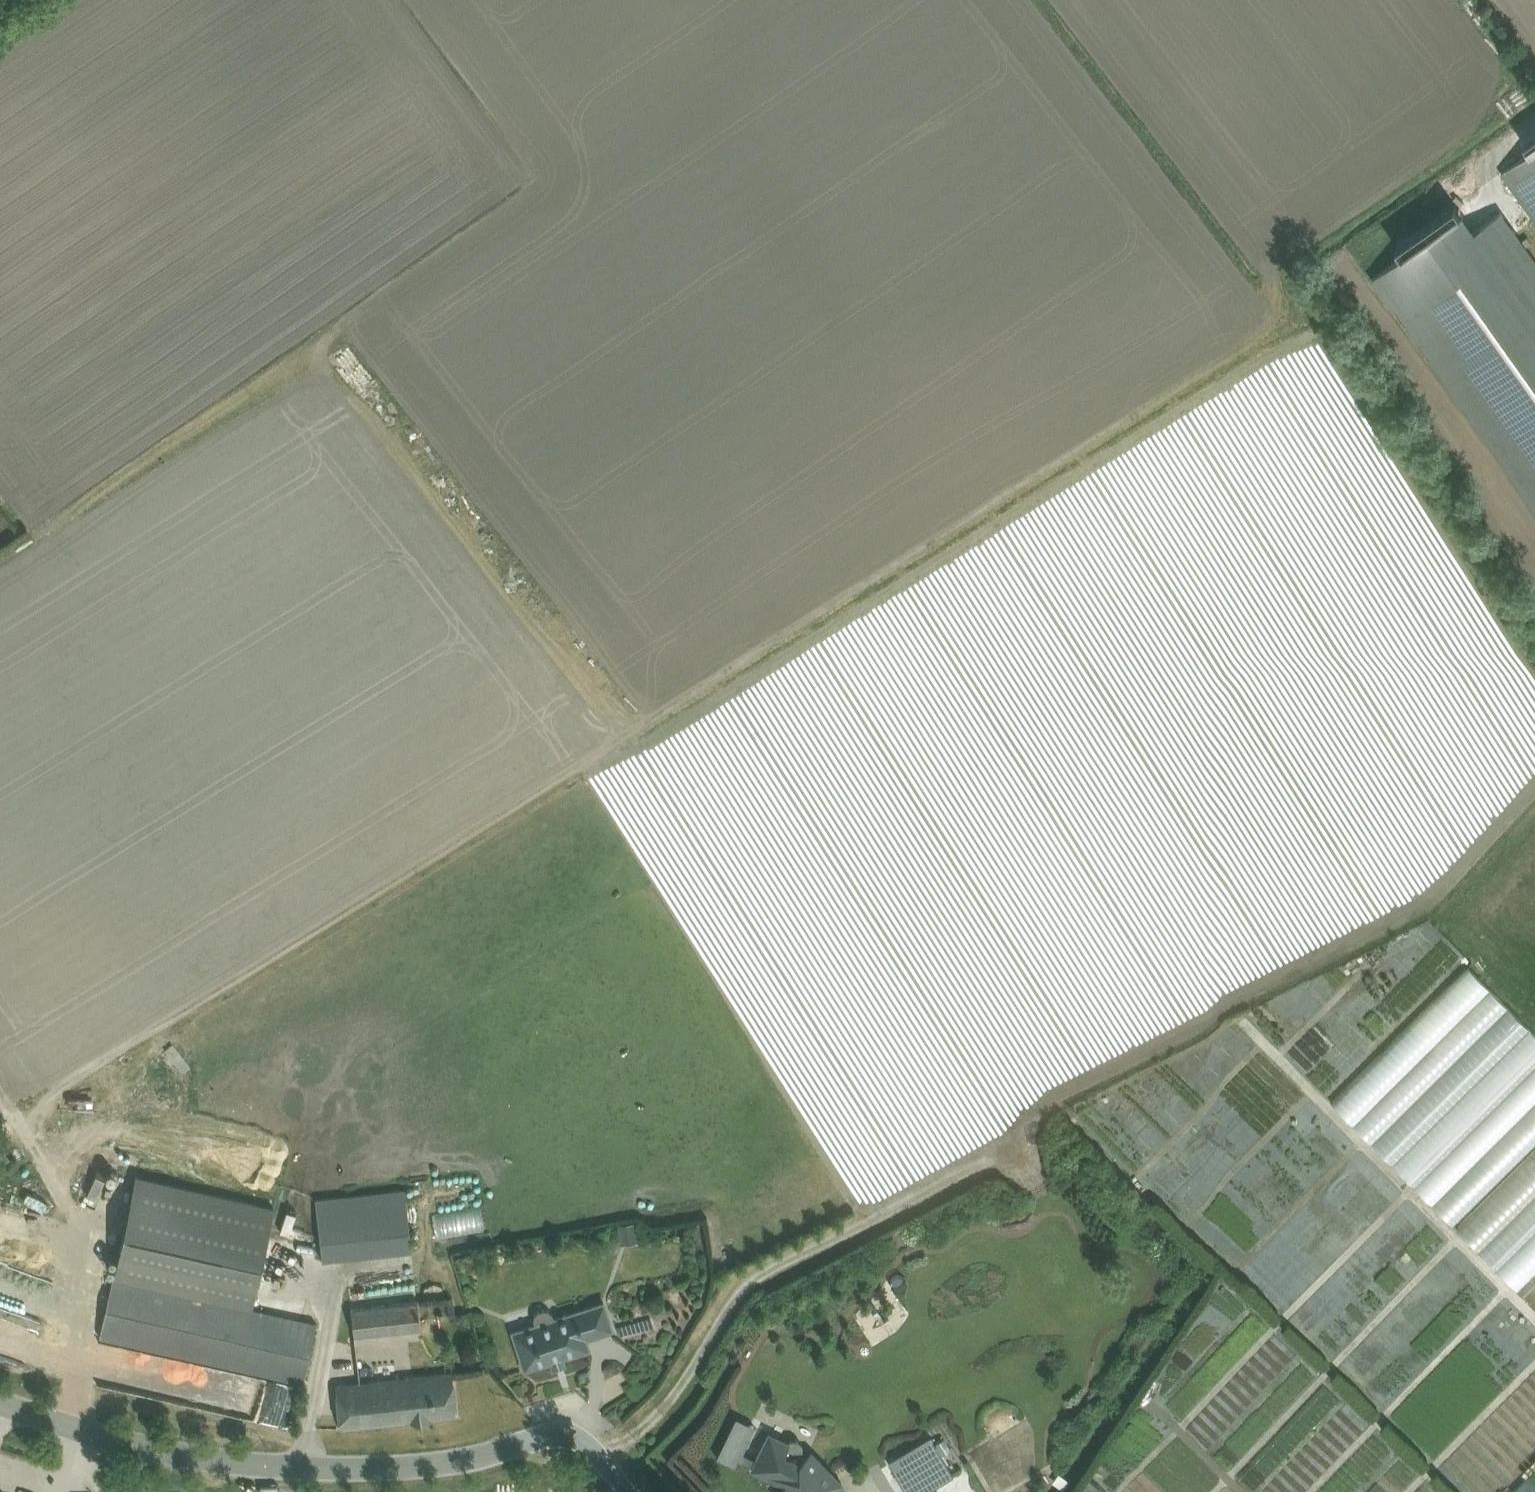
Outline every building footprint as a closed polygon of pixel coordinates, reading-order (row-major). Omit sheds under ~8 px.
[(1501,165),(1534,213),(1534,140),(1501,165)] [(1369,267),(1534,498),(1534,246),(1504,204),(1479,222),(1463,200),(1369,267)] [(1333,1102),(1521,1290),(1534,1276),(1534,1031),(1469,966),(1333,1102)] [(10,1156),(0,1140),(0,1162),(10,1156)] [(317,1191),(324,1259),(416,1249),(409,1181),(317,1191)] [(93,1202),(101,1205),(109,1186),(101,1183),(93,1202)] [(442,1235),(491,1233),(489,1204),(441,1206),(442,1235)] [(101,1332),(320,1385),(326,1363),(314,1360),(323,1324),(115,1274),(101,1332)] [(421,1324),(418,1277),(346,1282),(349,1328),(421,1324)] [(534,1319),(510,1326),(523,1367),(583,1348),(579,1336),(612,1326),(603,1296),(551,1313),(548,1302),(537,1302),(530,1308),(534,1319)] [(334,1378),(340,1423),(457,1408),(451,1363),(334,1378)] [(840,1477),(807,1440),(792,1452),(781,1446),(790,1434),(766,1423),(746,1459),(776,1476),(766,1485),(773,1491),(792,1491),(793,1491),(848,1491),(840,1477)] [(960,1473),(940,1433),(887,1460),(903,1491),(922,1491),(960,1473)]
